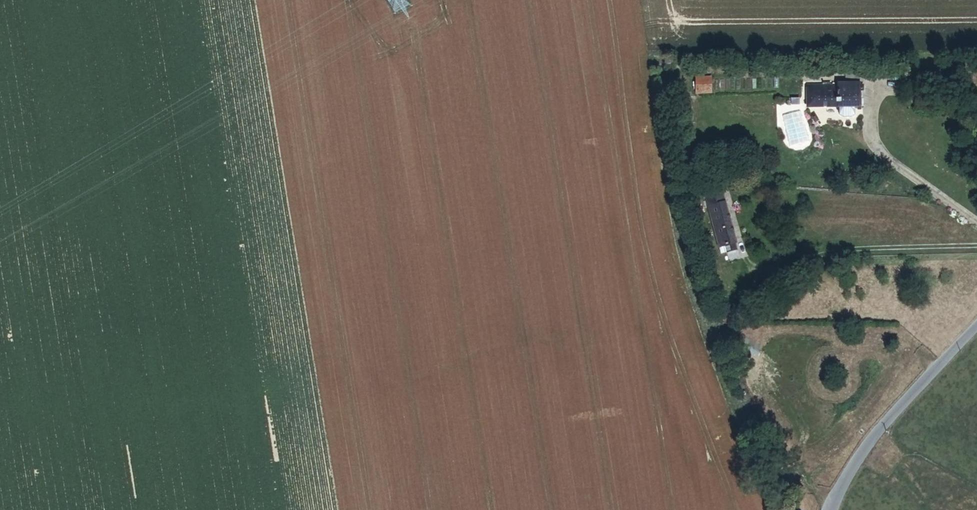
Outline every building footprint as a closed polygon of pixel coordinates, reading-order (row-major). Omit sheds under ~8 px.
[(859,67),(847,67),(847,74),(847,83),(839,83),(839,86),(806,85),(807,107),(839,108),(839,114),(842,117),(851,117),(854,116),(854,108),(859,108),(859,67)] [(697,83),(697,99),(713,99),(713,83),(697,83)] [(724,193),(710,197),(719,233),(715,234),(719,250),(737,245),(724,193)] [(719,233),(710,197),(705,198),(715,234),(719,233)]
